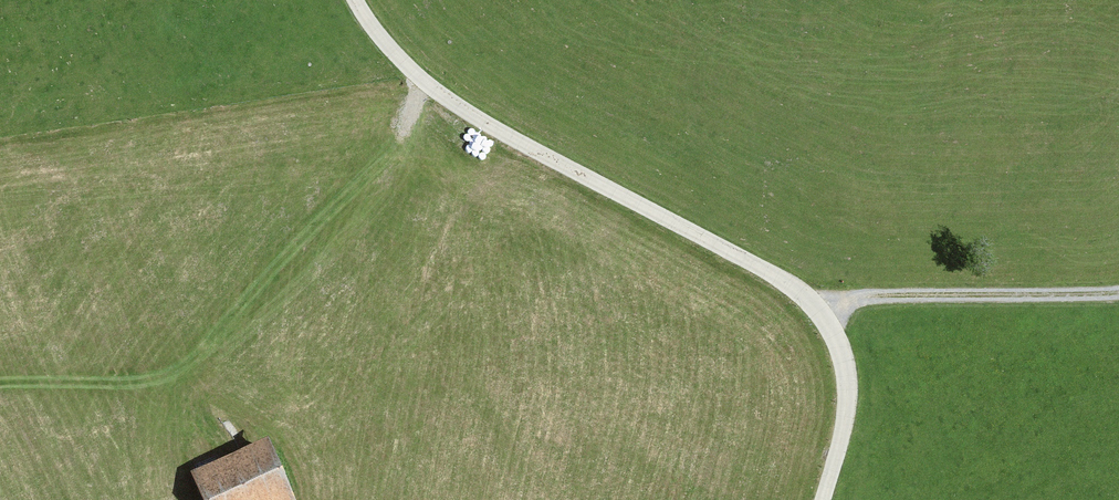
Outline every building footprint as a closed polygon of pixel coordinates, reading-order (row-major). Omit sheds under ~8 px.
[(286,497),(265,449),(193,480),(202,499),(278,499),(286,497)]
